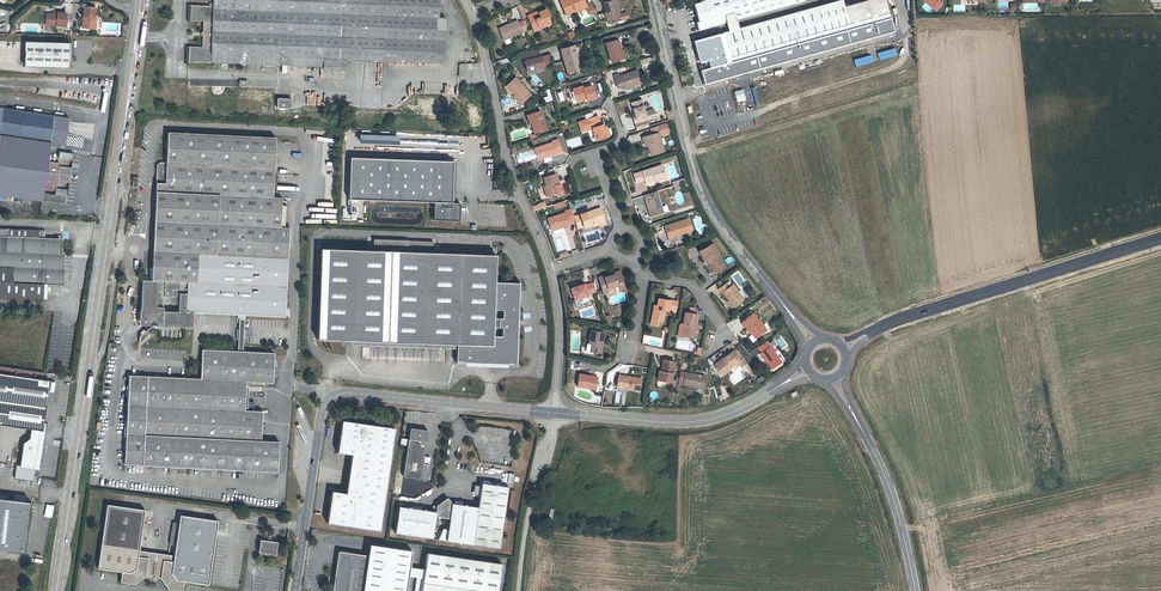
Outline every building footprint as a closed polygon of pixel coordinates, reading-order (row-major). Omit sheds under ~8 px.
[(437,12),(437,0),(191,0),(190,1),(212,1),(212,6),(191,5),(190,20),(203,21),(202,47),(189,46),(188,62),(282,65),(286,66),(322,67),(323,59),(346,60),(442,63),(444,18),(437,18),(437,12)] [(585,4),(583,0),(562,0),(560,1),(566,15),(575,11),(574,9),(585,4)] [(619,9),(616,0),(614,0),(604,3),(607,13),(607,15),(606,16),(608,24),(611,23),(615,22),(619,20),(618,15),(620,14),(618,9),(619,9)] [(694,4),(698,22),(696,22),(698,30),(727,22),(736,19),(805,0),(708,0),(694,4)] [(896,31),(887,0),(866,0),(846,6),(844,0),(842,0),(739,29),(730,31),(702,39),(704,43),(705,42),(708,53),(696,56),(704,85),(896,31)] [(938,8),(929,0),(923,0),(933,8),(938,8)] [(595,12),(591,2),(586,4),(590,14),(595,12)] [(575,12),(587,7),(585,4),(574,9),(575,11),(575,12)] [(95,17),(96,8),(84,7),(83,17),(85,17),(84,21),(83,21),(82,28),(92,29),(93,24),(96,24),(96,18),(95,17)] [(550,22),(547,16),(549,16),(546,9),(543,11),(539,13),(538,11),(532,14),(533,16),(528,18),(534,32),(539,29),(538,27),(550,22)] [(45,25),(66,27),(67,13),(55,13),(55,14),(52,14),(46,14),(45,25)] [(738,23),(736,19),(727,22),(728,25),(730,31),(739,29),(738,23)] [(526,30),(526,29),(523,22),(522,21),(518,23),(517,21),(499,29),(503,40),(526,30)] [(575,37),(573,32),(567,34),(569,40),(575,37)] [(626,58),(624,50),(622,50),(619,39),(618,40),(623,59),(626,58)] [(623,59),(618,40),(606,43),(611,62),(623,59)] [(24,66),(70,67),(70,43),(25,42),(24,66)] [(579,68),(576,59),(578,59),(574,46),(561,49),(563,57),(567,72),(579,69),(579,68)] [(536,51),(522,55),(527,73),(545,68),(544,66),(554,64),(551,54),(542,57),(542,56),(538,57),(536,51)] [(345,68),(346,60),(323,59),(322,67),(345,68)] [(641,83),(637,70),(619,76),(618,74),(614,75),(618,88),(622,87),(623,89),(626,88),(633,86),(641,83)] [(530,94),(515,77),(505,86),(514,95),(515,95),(521,102),(530,94)] [(596,97),(592,85),(583,88),(582,86),(573,89),(577,101),(586,98),(587,100),(596,97)] [(453,95),(454,87),(445,86),(444,94),(453,95)] [(521,102),(515,95),(514,95),(505,86),(504,87),(513,96),(519,104),(521,102)] [(290,109),(291,99),(277,98),(276,108),(290,109)] [(656,118),(653,109),(645,112),(641,100),(633,102),(634,108),(633,108),(635,115),(636,119),(633,120),(637,130),(648,126),(647,121),(656,118)] [(42,194),(48,150),(50,150),(51,143),(65,145),(69,118),(5,109),(0,108),(0,188),(42,194)] [(546,129),(540,111),(529,114),(531,122),(531,123),(534,133),(546,129)] [(604,130),(602,125),(600,125),(597,116),(577,122),(581,132),(592,128),(594,134),(597,133),(599,139),(609,136),(606,129),(604,130)] [(664,152),(659,136),(668,133),(665,123),(650,128),(652,134),(645,136),(648,145),(651,156),(664,152)] [(285,317),(289,227),(284,227),(280,227),(281,205),(282,198),(273,197),(276,138),(167,132),(166,163),(160,162),(157,165),(151,281),(142,280),(141,310),(142,310),(143,312),(143,315),(143,316),(143,318),(141,319),(141,320),(141,321),(141,322),(141,323),(142,324),(143,324),(144,325),(145,325),(146,325),(146,324),(147,324),(150,327),(152,326),(192,328),(193,312),(239,314),(244,315),(285,317)] [(555,152),(562,150),(558,139),(552,141),(552,143),(534,148),(538,160),(556,154),(555,152)] [(72,160),(73,154),(69,153),(60,152),(59,158),(72,160)] [(452,161),(350,157),(349,199),(434,202),(434,220),(460,221),(460,203),(452,202),(452,161)] [(666,178),(664,171),(661,171),(659,166),(654,168),(654,169),(651,170),(651,168),(633,174),(636,183),(645,180),(645,183),(654,180),(659,178),(659,180),(666,178)] [(70,176),(71,168),(60,167),(58,181),(69,182),(70,176)] [(557,193),(554,183),(556,183),(558,182),(556,174),(543,177),(546,185),(543,186),(546,196),(557,193)] [(0,188),(0,195),(41,201),(42,194),(0,188)] [(67,197),(68,191),(56,189),(55,195),(67,197)] [(663,213),(656,191),(644,196),(650,217),(663,213)] [(545,202),(531,205),(533,210),(546,207),(545,202)] [(600,207),(573,216),(575,220),(578,230),(592,225),(593,227),(599,225),(600,227),(606,225),(600,207)] [(569,222),(575,220),(573,216),(571,209),(565,211),(566,213),(547,218),(551,231),(570,225),(569,222)] [(692,231),(688,219),(665,226),(669,240),(674,238),(673,237),(692,231)] [(43,299),(43,283),(58,284),(59,269),(63,269),(63,254),(59,254),(60,239),(45,238),(45,230),(0,229),(0,297),(43,299)] [(722,264),(723,263),(717,253),(718,253),(713,243),(699,251),(705,261),(707,260),(708,259),(709,262),(709,264),(715,274),(721,270),(722,264)] [(496,255),(321,248),(318,340),(457,344),(457,361),(517,364),(520,283),(495,283),(496,255)] [(624,283),(620,271),(614,273),(614,275),(609,276),(604,278),(604,276),(598,278),(603,293),(608,291),(608,289),(618,285),(624,283)] [(587,294),(596,291),(593,283),(584,286),(584,284),(570,288),(574,300),(573,300),(576,308),(581,307),(579,299),(588,296),(587,294)] [(744,300),(733,285),(732,285),(729,287),(726,283),(719,289),(722,293),(723,292),(729,301),(734,307),(744,300)] [(676,313),(678,302),(658,298),(657,306),(656,311),(653,311),(651,319),(657,320),(663,321),(665,311),(676,313)] [(696,326),(698,315),(694,314),(695,308),(690,307),(689,313),(685,313),(683,324),(685,324),(683,333),(683,336),(695,338),(697,326),(696,326)] [(762,325),(759,320),(758,321),(752,314),(746,318),(747,319),(742,322),(747,330),(749,329),(755,338),(765,331),(766,333),(770,330),(765,323),(762,325)] [(601,352),(604,333),(591,331),(588,343),(591,343),(590,350),(596,351),(601,352)] [(781,362),(766,341),(757,347),(761,352),(760,353),(771,369),(781,362)] [(590,350),(591,343),(588,343),(587,352),(596,353),(596,351),(590,350)] [(273,383),(274,353),(243,351),(237,351),(202,349),(200,379),(246,381),(246,382),(273,383)] [(746,364),(736,349),(714,364),(717,367),(716,368),(721,376),(730,369),(730,368),(735,364),(736,367),(739,365),(741,367),(746,364)] [(673,374),(675,362),(663,360),(661,372),(659,371),(658,378),(664,379),(664,381),(671,382),(672,374),(673,374)] [(703,388),(705,376),(680,372),(679,378),(679,382),(678,382),(683,383),(683,385),(703,388)] [(42,431),(49,381),(0,374),(0,425),(31,429),(42,431)] [(595,389),(597,377),(579,374),(577,386),(595,389)] [(252,440),(253,411),(244,410),(246,382),(246,381),(200,379),(129,375),(127,415),(124,464),(151,465),(151,474),(180,476),(180,467),(277,472),(279,441),(261,441),(252,440)] [(639,391),(641,379),(628,376),(628,378),(618,377),(617,387),(639,391)] [(261,441),(262,411),(253,411),(252,440),(261,441)] [(380,531),(395,428),(341,420),(337,452),(351,454),(356,455),(354,463),(358,463),(354,494),(345,493),(331,491),(326,523),(380,531)] [(424,456),(427,430),(410,428),(408,439),(401,438),(400,444),(407,445),(403,476),(408,477),(416,478),(426,480),(430,457),(424,456)] [(40,441),(42,431),(31,429),(30,440),(40,441)] [(36,468),(40,441),(30,440),(24,444),(21,466),(36,468)] [(354,494),(358,463),(354,463),(356,455),(351,454),(345,493),(354,494)] [(415,485),(416,478),(408,477),(407,484),(415,485)] [(499,548),(508,487),(480,483),(480,486),(479,495),(477,507),(451,503),(447,498),(437,505),(436,511),(398,506),(395,533),(431,538),(434,516),(449,518),(447,529),(442,528),(438,538),(438,539),(499,548)] [(0,498),(0,549),(26,552),(32,502),(0,498)] [(52,518),(54,505),(46,504),(44,516),(52,518)] [(217,521),(180,515),(178,523),(175,545),(173,557),(173,562),(138,556),(138,552),(144,510),(107,504),(98,568),(121,572),(120,582),(134,584),(145,575),(151,576),(151,574),(155,574),(155,577),(160,578),(168,589),(181,590),(182,590),(184,581),(208,585),(217,521)] [(175,545),(178,523),(172,522),(169,545),(175,545)] [(276,552),(277,542),(260,540),(259,550),(264,551),(264,553),(265,555),(268,556),(270,554),(270,552),(276,552)] [(412,551),(369,544),(367,555),(338,551),(332,590),(406,590),(408,576),(409,567),(412,551)] [(173,562),(173,557),(138,552),(138,556),(173,562)] [(501,564),(426,553),(424,569),(423,575),(417,574),(417,577),(415,590),(497,590),(501,564)] [(423,575),(424,569),(409,567),(408,576),(417,577),(417,574),(423,575)]
